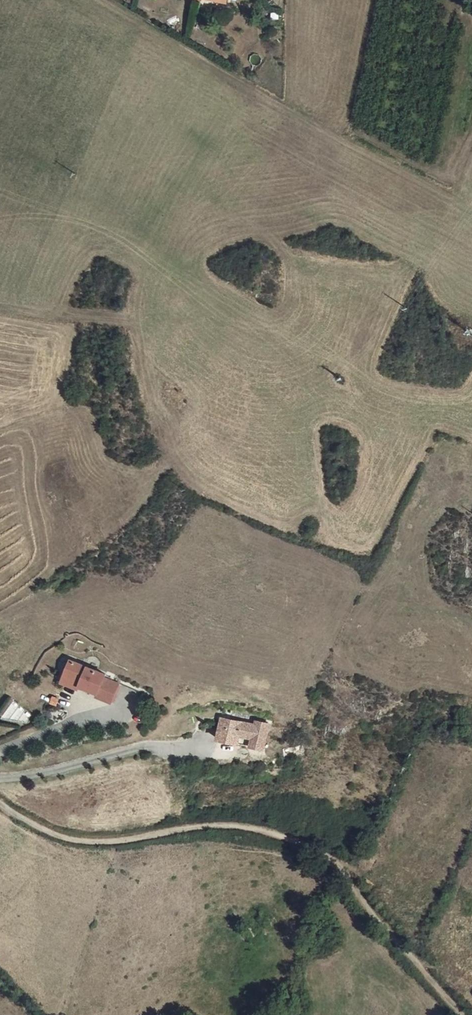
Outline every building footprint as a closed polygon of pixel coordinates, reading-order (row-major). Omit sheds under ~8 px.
[(111,696),(119,677),(104,671),(106,667),(71,652),(65,666),(81,674),(79,678),(90,683),(98,686),(96,690),(111,696)] [(79,678),(81,674),(65,666),(61,674),(89,686),(90,683),(79,678)] [(4,715),(23,726),(31,713),(12,702),(4,715)] [(266,745),(271,723),(257,720),(256,723),(220,715),(216,734),(266,745)] [(284,756),(292,755),(291,748),(283,749),(284,756)]
